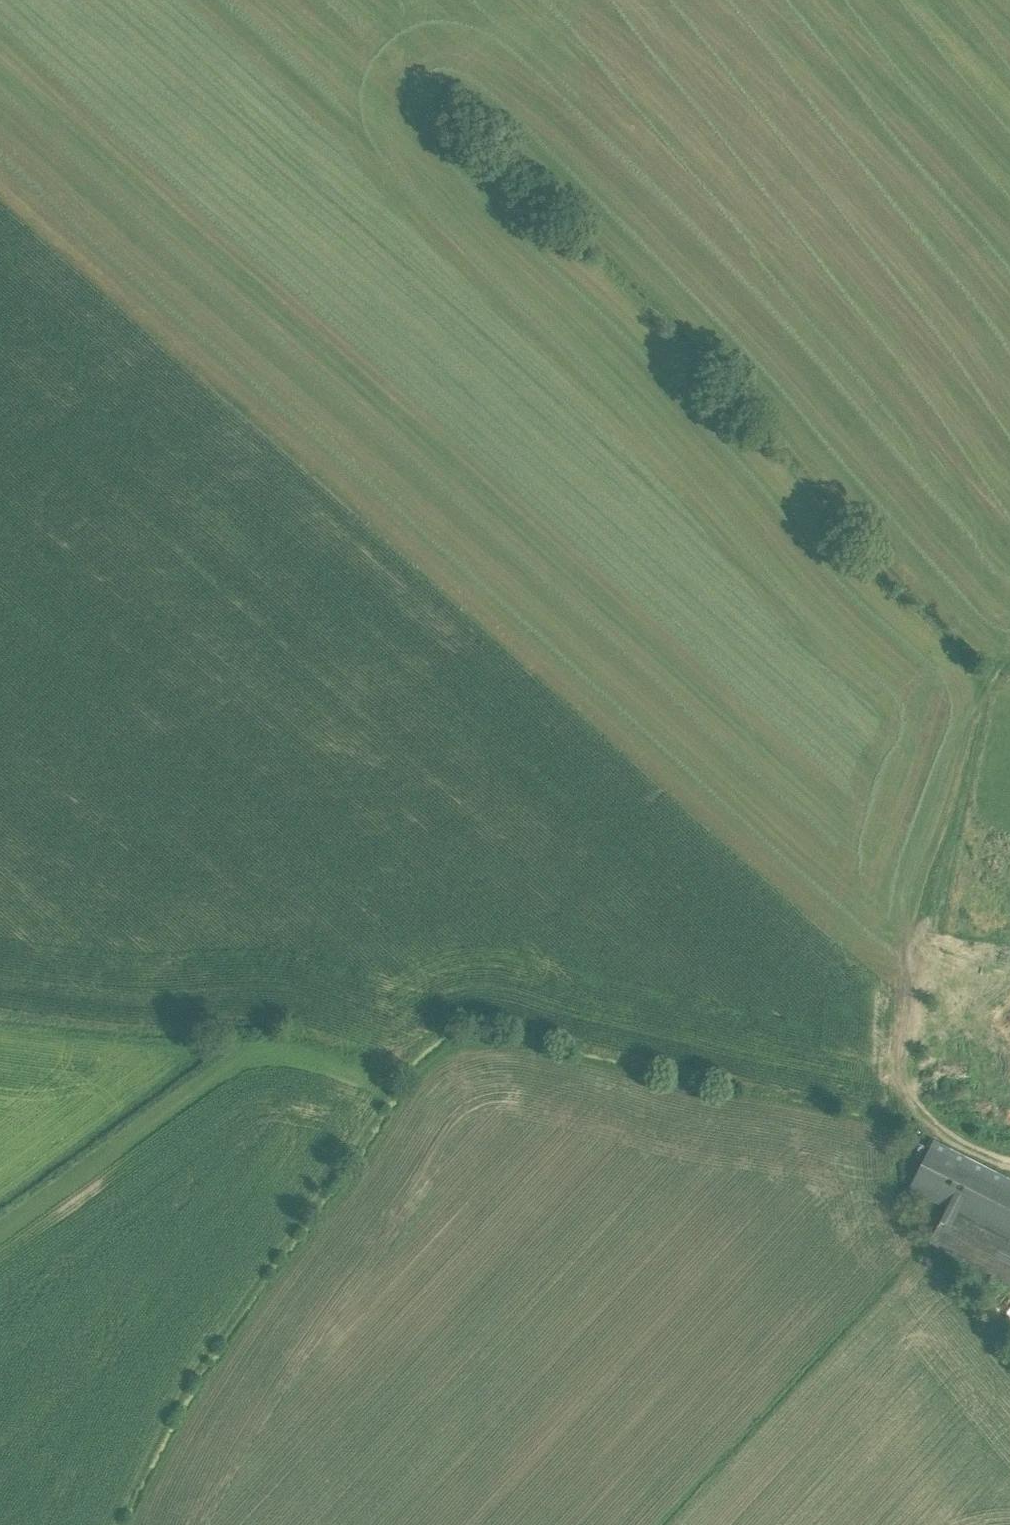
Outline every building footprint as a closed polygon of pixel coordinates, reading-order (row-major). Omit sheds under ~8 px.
[(936,1141),(911,1189),(949,1209),(932,1242),(1009,1282),(1009,1179),(936,1141)]
